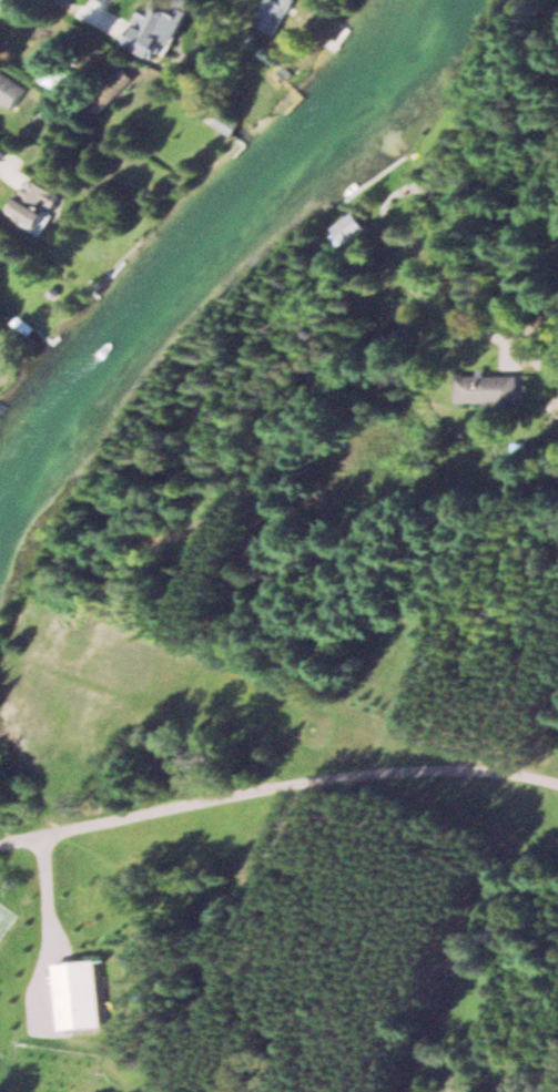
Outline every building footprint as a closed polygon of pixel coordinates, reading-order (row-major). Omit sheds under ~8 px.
[(162,0),(145,0),(136,26),(157,34),(169,3),(162,0)] [(258,28),(283,31),(288,0),(262,0),(258,28)] [(87,97),(99,112),(134,81),(121,67),(87,97)] [(28,89),(1,69),(0,71),(0,98),(14,108),(28,89)] [(9,218),(41,233),(61,192),(29,177),(9,218)] [(344,244),(366,228),(353,211),(331,227),(344,244)] [(520,375),(458,374),(457,402),(520,403),(520,375)] [(102,1028),(98,961),(60,963),(64,1030),(102,1028)]
